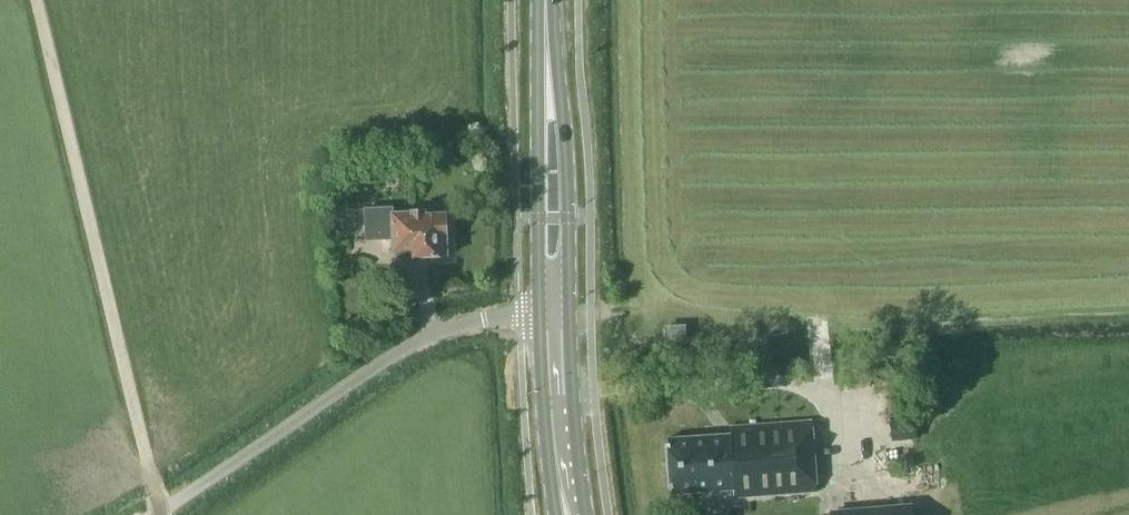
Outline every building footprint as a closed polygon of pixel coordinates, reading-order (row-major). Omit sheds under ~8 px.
[(392,213),(392,208),(365,209),(367,240),(393,239),(393,253),(414,252),(414,258),(447,256),(445,214),(425,215),(424,211),(392,213)] [(684,340),(684,327),(666,327),(667,341),(684,340)] [(816,494),(811,421),(729,427),(729,434),(666,439),(670,494),(733,490),(734,500),(816,494)] [(913,505),(831,512),(831,514),(913,514),(913,505)]
